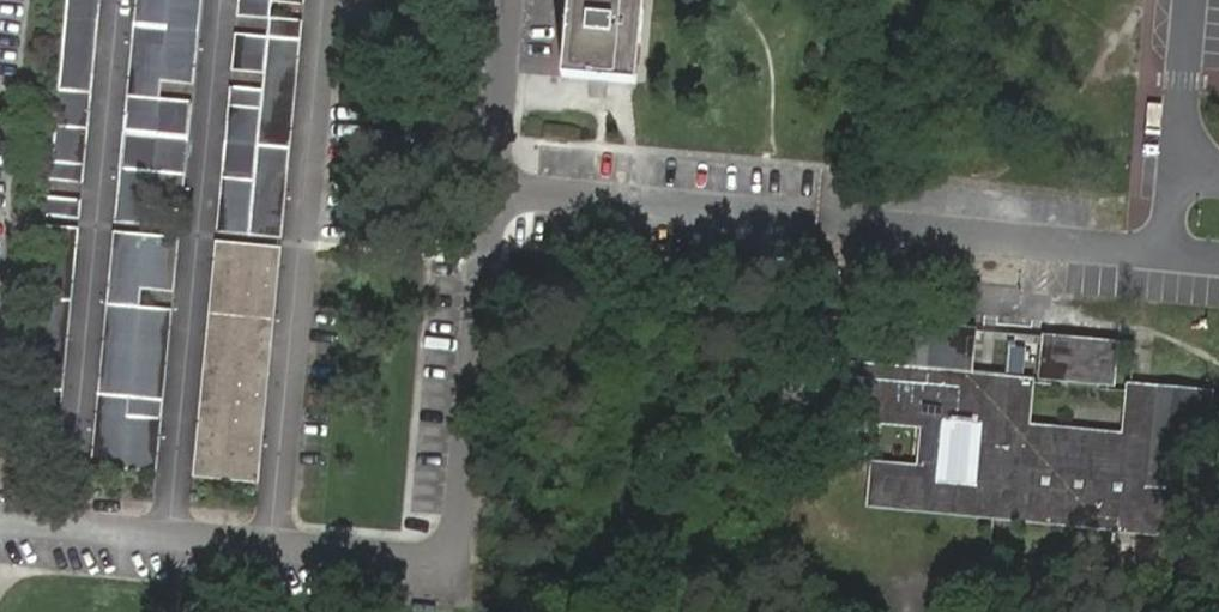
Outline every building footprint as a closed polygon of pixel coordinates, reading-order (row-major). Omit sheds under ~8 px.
[(49,191),(81,194),(100,0),(67,0),(49,191)] [(114,234),(181,240),(183,222),(148,218),(149,200),(184,203),(192,112),(159,109),(161,91),(192,94),(202,0),(136,0),(114,234)] [(235,25),(268,28),(271,0),(237,0),(235,25)] [(270,14),(302,17),(304,0),(271,0),(270,14)] [(559,79),(635,88),(644,0),(567,0),(559,79)] [(262,101),(248,245),(281,248),(301,33),(269,31),(267,47),(264,82),(262,101)] [(233,44),(230,79),(263,82),(267,47),(233,44)] [(214,242),(248,245),(262,101),(228,98),(214,242)] [(47,208),(45,227),(78,231),(80,212),(47,208)] [(114,242),(92,478),(158,484),(173,320),(141,316),(143,299),(174,301),(180,249),(114,242)] [(214,252),(195,487),(259,493),(281,258),(214,252)] [(1137,526),(1218,533),(1218,407),(1125,396),(1130,345),(950,327),(946,375),(908,372),(913,324),(826,315),(813,458),(878,464),(875,501),(969,510),(970,496),(990,498),(989,512),(985,558),(1111,572),(1115,524),(1116,511),(1138,513),(1137,526)] [(970,496),(969,510),(989,512),(990,498),(970,496)] [(1115,524),(1137,526),(1138,513),(1116,511),(1115,524)]
